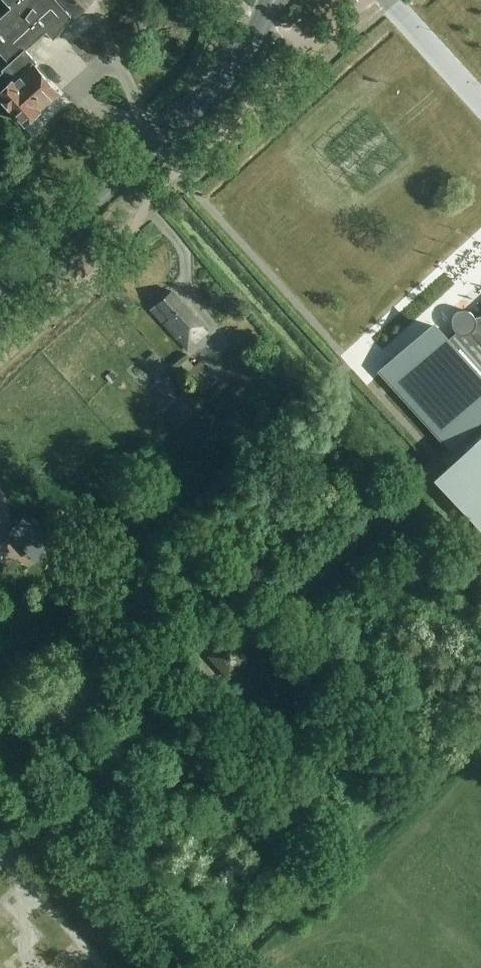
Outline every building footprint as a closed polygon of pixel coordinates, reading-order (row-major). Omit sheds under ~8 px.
[(3,71),(0,74),(0,94),(25,122),(59,92),(33,63),(36,61),(25,50),(46,31),(54,40),(71,16),(56,0),(3,0),(10,8),(0,18),(0,53),(9,63),(2,70),(3,71)] [(94,0),(61,0),(76,16),(94,0)] [(186,349),(207,330),(171,291),(151,310),(186,349)] [(475,318),(474,316),(471,313),(467,311),(464,310),(459,311),(456,312),(454,315),(452,318),(451,320),(451,324),(452,327),(454,330),(456,332),(446,341),(433,326),(383,371),(449,444),(467,428),(480,442),(438,478),(480,523),(480,315),(475,318)] [(218,379),(203,361),(187,375),(202,393),(218,379)] [(31,524),(17,539),(30,552),(43,537),(31,524)] [(231,678),(251,658),(229,636),(209,657),(231,678)]
